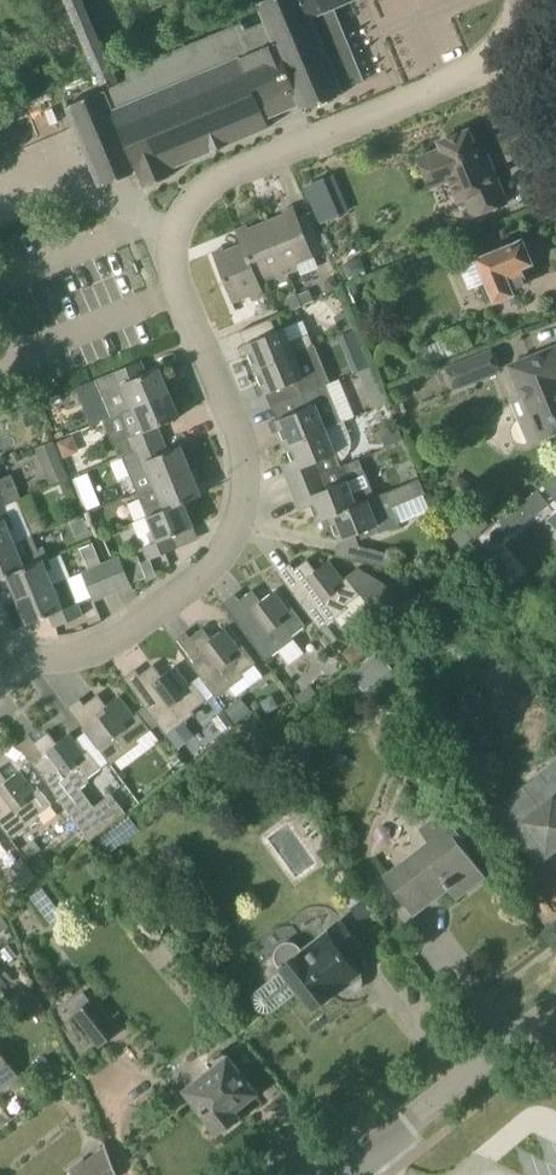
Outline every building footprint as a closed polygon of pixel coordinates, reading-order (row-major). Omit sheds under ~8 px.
[(344,93),(342,90),(364,81),(343,32),(333,36),(323,12),(352,0),(263,0),(258,2),(266,21),(245,29),(242,22),(127,71),(130,79),(118,84),(101,43),(83,0),(66,0),(68,3),(86,49),(104,90),(67,106),(100,187),(138,171),(144,187),(173,175),(170,168),(218,149),(218,150),(221,149),(220,148),(269,127),(265,117),(300,103),(303,110),(344,93)] [(357,19),(342,25),(364,78),(379,72),(357,19)] [(484,166),(469,130),(439,142),(442,149),(418,158),(430,187),(448,179),(457,202),(464,202),(469,217),(485,212),(507,203),(491,164),(484,166)] [(333,175),(304,188),(320,224),(349,211),(333,175)] [(287,272),(299,267),(297,263),(315,256),(294,206),(283,211),(284,214),(266,221),(287,272)] [(287,272),(266,221),(249,228),(248,225),(236,230),(241,244),(225,251),(224,247),(213,252),(233,302),(249,295),(252,302),(265,296),(258,279),(274,273),(275,277),(287,272)] [(524,244),(522,240),(479,258),(478,257),(460,265),(469,287),(487,279),(495,300),(512,293),(511,291),(526,284),(519,267),(532,262),(530,259),(535,256),(529,242),(524,244)] [(328,280),(325,287),(328,294),(338,289),(333,278),(328,280)] [(348,311),(335,317),(341,332),(354,327),(348,311)] [(276,332),(270,318),(240,331),(246,344),(238,347),(242,357),(250,354),(256,369),(315,344),(306,320),(284,328),(276,332)] [(271,407),(326,384),(331,382),(315,344),(256,369),(262,384),(254,387),(258,397),(266,394),(271,407)] [(509,366),(529,415),(539,439),(555,432),(555,346),(509,366)] [(455,388),(500,370),(491,348),(446,366),(455,388)] [(146,373),(141,360),(113,372),(113,373),(97,379),(112,416),(121,413),(170,392),(160,368),(146,373)] [(359,371),(363,381),(376,375),(372,365),(371,366),(359,371)] [(287,445),(342,423),(326,384),(271,407),(277,420),(269,423),(273,433),(281,430),(287,445)] [(119,458),(135,451),(163,439),(157,426),(180,417),(170,392),(121,413),(123,417),(105,425),(119,458)] [(291,487),(341,467),(338,461),(344,458),(347,455),(349,452),(350,450),(352,446),(352,442),(352,440),(351,436),(345,421),(342,423),(287,445),(293,460),(285,463),(289,471),(285,473),(291,487)] [(71,439),(57,445),(63,459),(77,453),(71,439)] [(168,451),(163,439),(135,451),(145,473),(149,471),(155,485),(191,470),(181,445),(168,451)] [(36,448),(50,484),(69,477),(55,441),(36,448)] [(375,497),(360,460),(341,467),(291,487),(297,502),(301,500),(304,509),(312,506),(318,521),(420,480),(420,479),(375,497)] [(147,517),(183,502),(202,495),(191,470),(155,485),(138,492),(144,505),(143,506),(147,517)] [(20,497),(15,485),(11,474),(1,479),(0,477),(0,506),(20,497)] [(544,485),(555,500),(555,475),(544,485)] [(399,524),(392,507),(426,493),(420,480),(318,521),(322,520),(325,528),(333,525),(339,541),(377,526),(380,532),(399,524)] [(96,490),(81,496),(86,510),(102,504),(96,490)] [(33,536),(18,499),(21,498),(20,497),(0,506),(0,549),(33,536)] [(149,560),(177,548),(172,536),(194,526),(183,502),(147,517),(157,542),(144,547),(149,560)] [(475,507),(461,521),(476,536),(490,522),(475,507)] [(511,533),(523,524),(511,509),(499,518),(511,533)] [(84,517),(70,523),(76,536),(89,530),(84,517)] [(33,536),(0,549),(0,578),(8,575),(49,558),(44,546),(38,548),(33,536)] [(387,571),(391,556),(361,548),(357,547),(354,562),(387,571)] [(138,556),(123,562),(131,583),(146,577),(147,577),(142,563),(138,556)] [(132,584),(131,583),(123,562),(120,557),(107,563),(118,590),(132,584)] [(18,600),(55,584),(49,571),(53,569),(49,558),(8,575),(18,600)] [(316,570),(307,559),(294,569),(302,579),(302,586),(293,593),(321,628),(336,617),(349,606),(347,603),(359,594),(345,576),(342,578),(329,560),(316,570)] [(106,595),(118,590),(107,563),(95,568),(106,595)] [(94,600),(106,595),(95,568),(83,573),(94,600)] [(64,608),(55,584),(18,600),(28,623),(50,614),(55,627),(83,615),(78,603),(64,608)] [(261,601),(253,590),(240,599),(248,610),(248,617),(239,624),(267,660),(293,639),(290,636),(304,625),(290,607),(288,609),(274,591),(261,601)] [(212,638),(203,627),(190,637),(198,648),(198,654),(189,661),(217,697),(244,677),(241,673),(254,663),(255,662),(241,644),(238,646),(225,628),(212,638)] [(360,639),(342,652),(351,664),(369,650),(360,639)] [(162,676),(154,665),(140,674),(149,685),(148,692),(139,699),(167,734),(194,714),(192,711),(206,700),(192,681),(188,684),(175,666),(162,676)] [(309,683),(294,694),(301,703),(316,692),(309,683)] [(106,705),(98,694),(85,704),(93,715),(93,722),(84,729),(112,764),(153,733),(136,710),(132,713),(119,696),(106,705)] [(244,701),(228,713),(233,719),(236,723),(251,711),(244,701)] [(224,711),(212,721),(222,734),(234,725),(224,711)] [(253,717),(241,725),(250,739),(263,731),(253,717)] [(18,745),(61,802),(90,840),(107,826),(93,807),(80,788),(90,781),(87,777),(101,767),(87,748),(83,750),(70,733),(57,743),(48,732),(35,742),(31,736),(18,745)] [(553,855),(548,849),(555,843),(555,761),(541,772),(524,786),(532,796),(541,808),(523,823),(511,832),(537,867),(553,855)] [(0,771),(0,825),(11,840),(40,818),(37,815),(51,804),(37,785),(33,788),(20,770),(7,781),(0,771)] [(456,898),(485,876),(465,849),(469,846),(442,810),(419,828),(428,839),(383,874),(413,914),(448,887),(456,898)] [(19,878),(9,885),(17,895),(37,880),(22,861),(12,869),(19,878)] [(380,917),(365,896),(348,908),(363,929),(380,917)] [(274,1010),(300,990),(313,1007),(333,992),(339,987),(344,992),(351,993),(358,990),(362,985),(362,978),(359,972),(345,955),(360,943),(342,921),(304,951),(299,945),(296,943),(292,942),(289,941),(285,942),(281,944),(279,946),(277,948),(276,952),(275,955),(276,959),(278,964),(281,969),(282,968),(284,970),(258,990),(255,994),(254,998),(254,1002),(257,1007),(258,1008),(261,1010),(265,1011),(270,1011),(271,1011),(274,1010)] [(93,997),(91,999),(75,1011),(73,1013),(100,1047),(120,1031),(93,997)] [(9,1084),(13,1088),(23,1080),(0,1050),(0,1091),(9,1084)] [(225,1131),(236,1123),(233,1119),(237,1116),(232,1110),(254,1092),(222,1051),(207,1063),(213,1070),(189,1089),(219,1130),(223,1128),(225,1131)] [(44,1056),(31,1066),(43,1081),(56,1070),(44,1056)] [(105,1145),(86,1160),(84,1158),(71,1169),(76,1174),(117,1174),(105,1145)]
